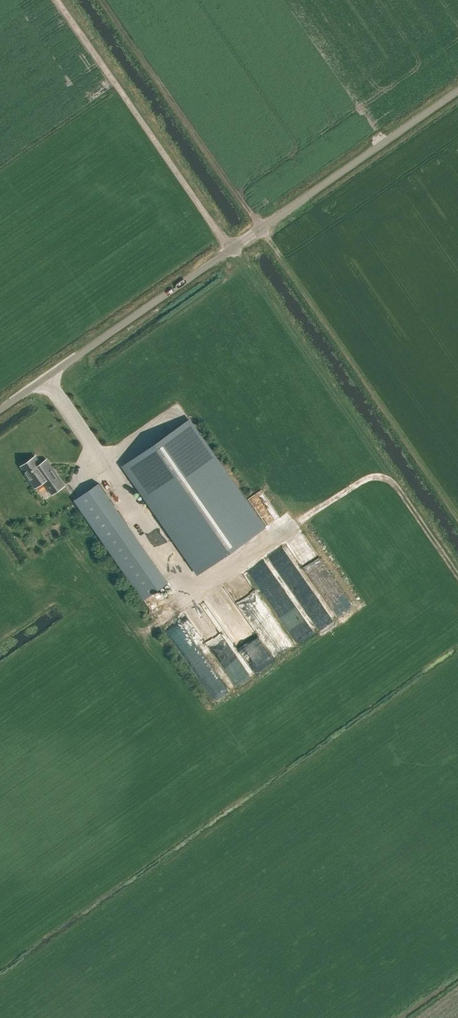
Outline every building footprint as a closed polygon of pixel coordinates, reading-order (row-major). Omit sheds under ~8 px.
[(123,466),(198,573),(264,527),(190,420),(123,466)] [(35,456),(22,466),(30,478),(29,479),(35,487),(44,481),(52,494),(64,485),(55,472),(54,472),(55,473),(49,476),(35,456)] [(74,500),(143,599),(168,582),(99,484),(74,500)] [(392,521),(399,516),(389,502),(382,508),(392,521)] [(212,596),(214,607),(223,605),(221,595),(212,596)] [(222,643),(204,605),(191,611),(209,649),(222,643)] [(180,653),(194,644),(192,640),(200,636),(183,609),(161,623),(180,653)] [(195,643),(198,648),(205,643),(201,638),(195,643)]
